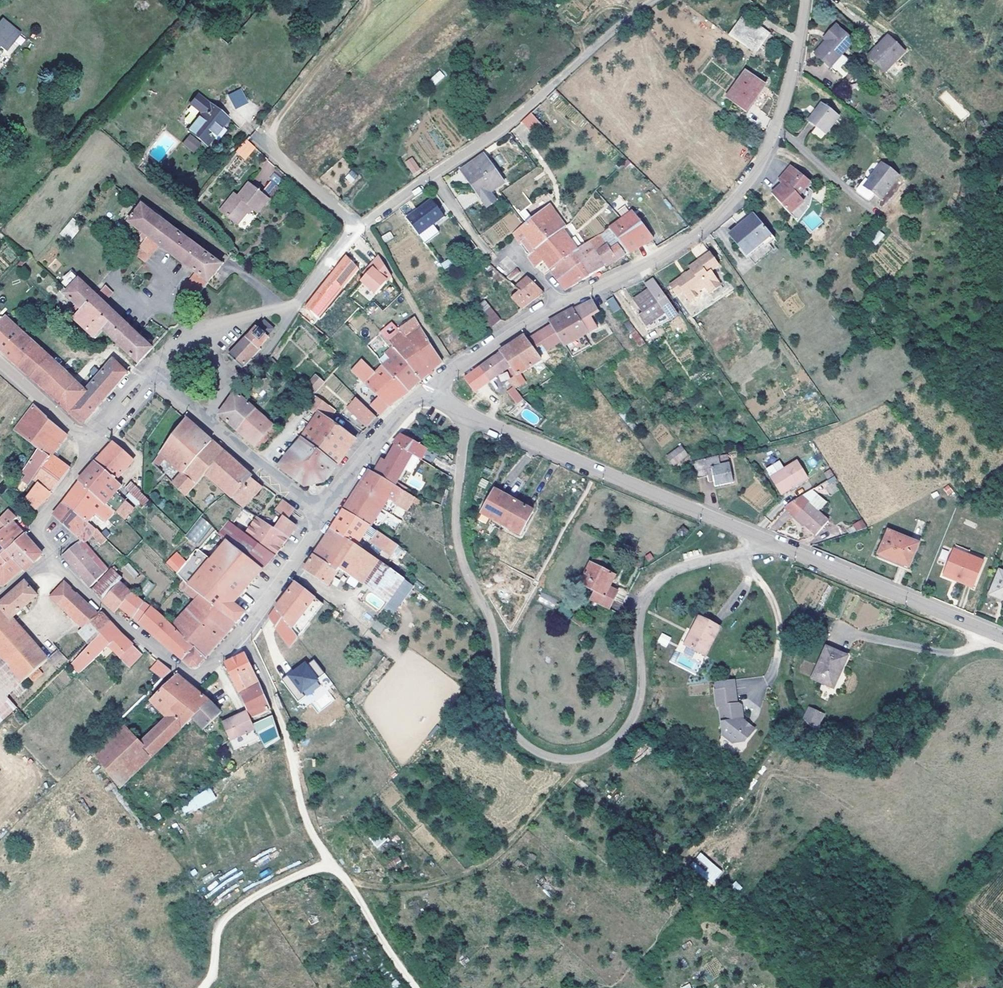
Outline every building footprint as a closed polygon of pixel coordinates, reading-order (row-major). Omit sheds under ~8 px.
[(769,35),(742,16),(728,35),(755,54),(769,35)] [(5,51),(18,35),(10,28),(12,25),(3,17),(0,20),(0,47),(5,51)] [(12,25),(10,28),(18,35),(21,32),(12,25)] [(829,37),(826,41),(814,54),(830,68),(842,54),(853,41),(835,25),(827,35),(829,37)] [(888,37),(868,56),(885,72),(904,52),(888,37)] [(848,60),(842,54),(830,68),(836,73),(848,60)] [(444,75),(439,70),(430,79),(434,84),(444,75)] [(763,85),(745,72),(727,97),(745,111),(763,85)] [(241,88),(227,94),(235,109),(248,102),(241,88)] [(227,120),(208,104),(187,129),(206,145),(227,120)] [(839,119),(821,104),(808,121),(815,127),(825,134),(839,119)] [(531,112),(520,120),(533,137),(544,128),(531,112)] [(993,136),(985,129),(980,135),(988,141),(993,136)] [(190,133),(182,143),(193,153),(201,143),(190,133)] [(247,139),(234,151),(244,161),(256,148),(247,139)] [(484,154),(461,170),(488,207),(495,202),(489,193),(491,192),(504,183),(484,154)] [(419,170),(412,159),(407,163),(414,173),(419,170)] [(268,173),(274,168),(267,161),(262,166),(268,173)] [(868,180),(865,178),(856,190),(869,201),(874,195),(881,200),(899,177),(881,163),(868,180)] [(777,177),(779,182),(768,191),(785,212),(799,201),(795,195),(803,186),(807,182),(789,164),(777,177)] [(351,170),(344,177),(352,184),(358,176),(351,170)] [(270,181),(279,184),(281,176),(272,173),(270,181)] [(264,193),(274,196),(278,185),(268,181),(264,193)] [(268,199),(249,183),(238,197),(234,193),(220,211),(237,224),(250,207),(257,213),(268,199)] [(803,186),(795,195),(799,201),(785,212),(792,221),(804,207),(809,191),(803,186)] [(491,192),(489,193),(495,202),(498,200),(491,192)] [(417,210),(406,218),(419,235),(433,224),(444,216),(431,199),(417,210)] [(144,202),(141,205),(166,222),(168,220),(144,202)] [(549,203),(523,224),(513,233),(519,243),(528,255),(560,229),(546,210),(551,206),(549,203)] [(137,228),(135,231),(145,239),(133,253),(144,261),(159,245),(197,273),(179,294),(191,305),(222,265),(186,238),(166,222),(141,205),(128,222),(137,228)] [(551,206),(546,210),(560,229),(562,228),(565,226),(551,206)] [(417,210),(415,207),(404,216),(406,218),(417,210)] [(524,220),(530,215),(524,208),(519,213),(524,220)] [(494,246),(521,222),(511,210),(483,234),(494,246)] [(620,219),(608,227),(629,253),(654,239),(632,210),(620,219)] [(803,219),(813,230),(823,221),(813,210),(803,219)] [(754,214),(730,234),(755,264),(772,250),(767,245),(775,239),(754,214)] [(82,226),(73,218),(60,233),(69,241),(82,226)] [(439,232),(433,224),(419,235),(425,242),(439,232)] [(562,228),(560,229),(528,255),(536,267),(538,265),(544,260),(550,269),(573,251),(577,249),(562,228)] [(606,229),(600,233),(606,243),(613,239),(606,229)] [(390,231),(381,236),(384,243),(393,238),(390,231)] [(885,235),(879,231),(870,242),(876,246),(885,235)] [(577,249),(573,251),(580,263),(588,276),(625,255),(618,245),(609,247),(606,243),(600,233),(585,243),(577,249)] [(580,263),(573,251),(550,269),(558,279),(580,263)] [(688,267),(690,271),(668,286),(676,296),(681,292),(687,299),(696,292),(704,287),(709,293),(719,285),(709,272),(717,266),(708,253),(688,267)] [(369,266),(371,268),(364,276),(360,281),(374,295),(391,277),(378,256),(369,266)] [(359,269),(344,257),(304,305),(319,317),(359,269)] [(445,270),(452,264),(448,258),(441,264),(445,270)] [(588,276),(580,263),(558,279),(565,289),(588,276)] [(487,264),(482,269),(498,285),(511,298),(518,290),(515,285),(510,281),(506,277),(499,272),(487,264)] [(371,268),(369,266),(362,273),(364,276),(371,268)] [(520,272),(516,267),(506,277),(510,281),(520,272)] [(527,276),(515,285),(518,290),(511,298),(521,309),(544,292),(527,276)] [(646,283),(649,288),(665,312),(670,319),(678,314),(654,278),(646,283)] [(95,338),(103,330),(138,363),(152,348),(103,302),(113,291),(106,285),(96,295),(92,292),(79,279),(75,283),(73,281),(65,289),(63,292),(77,306),(81,309),(79,312),(73,318),(95,338)] [(649,288),(632,298),(640,310),(636,313),(643,323),(665,312),(649,288)] [(699,295),(696,292),(687,299),(689,302),(699,295)] [(614,297),(606,301),(613,312),(621,308),(614,297)] [(485,299),(476,307),(491,326),(501,319),(485,299)] [(592,299),(574,308),(548,321),(551,326),(564,345),(600,327),(592,315),(599,310),(592,299)] [(16,364),(34,343),(6,317),(4,315),(0,320),(0,351),(16,364)] [(392,322),(380,331),(392,345),(421,379),(442,361),(414,316),(397,328),(392,322)] [(246,335),(227,356),(241,369),(261,349),(261,347),(269,337),(269,335),(273,329),(264,320),(258,325),(257,325),(247,335),(246,335)] [(628,320),(623,323),(640,347),(645,344),(628,320)] [(528,341),(524,336),(500,352),(510,366),(516,374),(520,373),(564,345),(551,326),(528,341)] [(34,343),(16,364),(81,423),(127,373),(113,359),(85,386),(83,388),(81,386),(34,343)] [(383,353),(389,358),(381,366),(409,389),(421,379),(392,345),(383,353)] [(383,350),(379,346),(374,351),(377,355),(383,350)] [(510,366),(500,352),(465,377),(475,392),(510,366)] [(361,360),(351,370),(378,397),(369,405),(379,414),(409,389),(381,366),(375,373),(361,360)] [(520,373),(516,374),(507,380),(514,388),(526,381),(520,373)] [(324,383),(315,374),(304,386),(309,392),(313,395),(324,383)] [(235,391),(219,414),(254,446),(267,433),(270,436),(277,429),(235,391)] [(519,393),(514,397),(519,403),(523,399),(519,393)] [(325,403),(317,397),(310,407),(317,413),(325,403)] [(356,397),(347,406),(368,426),(376,416),(356,397)] [(336,411),(325,403),(317,413),(318,413),(329,420),(336,411)] [(22,472),(26,475),(32,479),(38,483),(53,494),(70,469),(52,456),(68,435),(29,409),(7,434),(39,449),(22,472)] [(329,420),(318,413),(301,438),(336,465),(355,439),(329,420)] [(212,441),(186,417),(157,450),(162,453),(182,472),(212,441)] [(632,421),(628,424),(632,430),(636,427),(632,421)] [(270,436),(267,433),(254,446),(257,448),(270,436)] [(393,443),(395,444),(424,461),(432,466),(438,454),(402,434),(393,443)] [(336,465),(301,438),(279,466),(304,486),(324,481),(336,465)] [(226,453),(212,441),(182,472),(197,484),(197,485),(205,475),(207,473),(226,453)] [(113,442),(96,461),(116,479),(117,477),(133,460),(113,442)] [(382,458),(374,472),(407,491),(409,487),(424,461),(395,444),(386,460),(382,458)] [(687,454),(681,446),(667,456),(673,465),(687,454)] [(251,476),(226,453),(207,473),(234,497),(244,485),(255,494),(262,486),(250,477),(251,476)] [(727,454),(718,455),(721,465),(729,463),(727,454)] [(718,455),(694,460),(697,478),(707,476),(708,479),(713,478),(713,480),(714,485),(733,481),(729,463),(721,465),(718,455)] [(785,468),(780,460),(766,469),(771,477),(785,468)] [(116,479),(96,461),(78,481),(79,482),(114,512),(123,519),(133,508),(115,491),(121,485),(119,482),(116,479)] [(785,468),(771,477),(780,492),(790,487),(791,488),(808,478),(797,461),(785,468)] [(374,472),(369,470),(344,509),(370,526),(388,498),(406,509),(413,500),(418,503),(420,499),(416,496),(407,491),(374,472)] [(197,484),(182,472),(172,484),(184,495),(197,484)] [(32,479),(26,475),(22,481),(28,485),(32,479)] [(251,476),(250,477),(262,486),(263,485),(251,476)] [(754,480),(742,494),(760,510),(772,496),(754,480)] [(79,482),(63,503),(87,521),(96,529),(101,524),(114,512),(79,482)] [(53,494),(38,483),(26,499),(36,510),(53,494)] [(131,483),(125,488),(144,506),(149,500),(142,494),(131,483)] [(255,494),(244,485),(234,497),(245,506),(255,494)] [(409,487),(407,491),(416,496),(419,493),(409,487)] [(791,488),(790,487),(780,492),(782,495),(792,490),(791,488)] [(515,501),(494,489),(481,512),(501,523),(515,501)] [(810,490),(802,495),(809,502),(808,502),(819,511),(825,504),(810,490)] [(802,495),(786,506),(796,516),(798,514),(806,522),(805,524),(816,534),(829,520),(819,511),(808,502),(809,502),(802,495)] [(294,508),(282,499),(274,509),(283,515),(287,518),(294,508)] [(524,506),(515,501),(501,523),(511,529),(524,506)] [(53,515),(55,517),(80,541),(82,542),(84,540),(91,534),(96,529),(87,521),(63,503),(53,515)] [(533,511),(524,506),(511,529),(520,534),(533,511)] [(8,551),(24,570),(34,562),(16,544),(25,534),(16,525),(13,521),(17,518),(14,515),(9,509),(0,519),(0,521),(5,526),(1,530),(0,531),(0,536),(11,548),(8,551)] [(370,526),(344,509),(331,529),(357,546),(370,526)] [(241,510),(237,522),(249,526),(253,513),(241,510)] [(14,515),(17,518),(13,521),(16,525),(21,520),(15,513),(14,515)] [(287,518),(283,515),(274,527),(289,537),(296,524),(287,518)] [(274,527),(257,516),(245,533),(275,555),(289,537),(274,527)] [(196,545),(212,526),(202,517),(186,536),(196,545)] [(852,524),(856,532),(866,526),(862,519),(852,524)] [(229,520),(219,532),(229,540),(227,542),(262,569),(275,555),(245,533),(229,520)] [(377,530),(378,531),(392,541),(399,545),(405,536),(384,521),(377,530)] [(101,524),(96,529),(107,540),(112,535),(101,524)] [(688,530),(683,525),(676,533),(682,538),(688,530)] [(96,529),(91,534),(104,546),(109,541),(107,540),(96,529)] [(203,554),(209,560),(192,579),(189,583),(202,594),(235,623),(245,612),(233,602),(262,569),(227,542),(229,540),(219,532),(216,529),(197,549),(203,554)] [(357,546),(331,529),(304,568),(328,585),(339,568),(362,583),(378,560),(365,551),(357,546)] [(392,541),(378,531),(372,538),(387,549),(392,541)] [(918,543),(888,531),(879,553),(908,566),(918,543)] [(42,554),(25,534),(16,544),(34,562),(42,554)] [(8,569),(5,566),(10,563),(3,555),(8,551),(11,548),(0,536),(0,575),(8,569)] [(80,541),(63,555),(82,577),(86,573),(94,583),(108,569),(84,540),(82,542),(80,541)] [(969,550),(956,544),(943,575),(973,587),(983,561),(967,555),(969,550)] [(368,547),(365,551),(378,560),(385,564),(388,560),(368,547)] [(203,554),(197,549),(180,568),(186,574),(203,554)] [(8,569),(0,575),(0,592),(24,570),(8,551),(3,555),(10,563),(5,566),(8,569)] [(607,559),(595,553),(580,582),(595,590),(591,599),(600,604),(606,594),(610,587),(615,576),(602,569),(607,559)] [(385,564),(378,560),(362,583),(372,590),(388,567),(385,564)] [(115,612),(120,607),(159,640),(182,659),(193,645),(165,620),(151,606),(150,607),(145,613),(139,607),(144,602),(132,593),(119,581),(122,578),(111,567),(92,589),(103,600),(115,612)] [(388,567),(372,590),(364,601),(380,613),(404,578),(388,567)] [(180,568),(176,573),(183,579),(189,583),(192,579),(186,574),(180,568)] [(1000,570),(990,594),(1002,599),(1002,572),(1000,570)] [(86,573),(82,577),(90,587),(94,583),(86,573)] [(183,579),(179,584),(196,600),(202,594),(189,583),(183,579)] [(315,597),(295,582),(275,607),(298,637),(309,622),(301,615),(315,597)] [(0,608),(0,703),(8,696),(14,691),(22,683),(29,677),(39,668),(49,660),(12,619),(37,596),(25,583),(0,604),(0,607),(1,608),(0,608)] [(64,583),(52,596),(70,613),(81,598),(64,583)] [(618,591),(610,587),(606,594),(614,598),(618,591)] [(189,613),(186,610),(175,623),(169,617),(165,620),(193,645),(205,656),(235,623),(202,594),(196,600),(194,602),(197,605),(189,613)] [(614,598),(606,594),(600,604),(609,609),(614,598)] [(323,603),(315,597),(301,615),(309,622),(323,603)] [(99,615),(81,598),(70,613),(85,628),(99,615)] [(150,607),(144,602),(139,607),(145,613),(150,607)] [(197,605),(194,602),(186,610),(189,613),(197,605)] [(275,607),(268,617),(290,647),(298,637),(275,607)] [(101,612),(99,615),(85,628),(83,630),(93,640),(94,642),(112,624),(111,623),(101,612)] [(692,630),(694,632),(682,653),(701,663),(719,628),(699,616),(692,630)] [(95,659),(109,646),(130,666),(142,654),(137,648),(112,624),(94,642),(72,664),(80,673),(95,659)] [(694,632),(692,630),(680,652),(682,653),(694,632)] [(656,642),(666,648),(671,638),(662,632),(656,642)] [(205,656),(193,645),(182,659),(190,665),(197,665),(205,656)] [(848,656),(827,647),(819,663),(840,669),(841,670),(848,656)] [(63,656),(60,650),(49,660),(52,666),(63,656)] [(244,654),(224,664),(237,691),(244,688),(238,673),(251,667),(244,654)] [(326,687),(332,683),(312,656),(281,679),(297,701),(301,699),(306,706),(311,702),(318,712),(335,700),(326,687)] [(172,671),(159,660),(151,670),(163,680),(172,671)] [(799,672),(811,676),(814,663),(802,660),(799,672)] [(840,669),(819,663),(813,677),(831,686),(840,669)] [(251,667),(238,673),(244,688),(237,691),(247,711),(250,718),(270,709),(251,667)] [(43,672),(39,668),(29,677),(32,681),(43,672)] [(841,670),(840,669),(831,686),(833,687),(841,670)] [(188,684),(176,675),(150,700),(160,710),(188,684)] [(734,679),(714,682),(715,690),(735,688),(734,679)] [(27,688),(22,683),(14,691),(18,696),(27,688)] [(195,690),(188,684),(160,710),(167,718),(171,714),(183,726),(186,723),(192,717),(196,721),(203,728),(220,713),(209,700),(195,690)] [(735,688),(715,690),(717,707),(720,707),(723,736),(733,743),(746,742),(755,730),(743,720),(741,707),(738,704),(737,704),(737,702),(735,688)] [(17,706),(8,696),(0,703),(0,721),(17,706)] [(802,723),(820,727),(824,712),(806,707),(802,723)] [(273,715),(270,709),(250,718),(253,724),(273,715)] [(247,711),(222,723),(234,749),(247,743),(260,738),(253,724),(250,718),(247,711)] [(171,714),(167,718),(140,743),(152,756),(183,726),(171,714)] [(196,721),(192,717),(186,723),(190,727),(196,721)] [(140,743),(124,724),(95,755),(119,787),(152,756),(140,743)] [(617,789),(611,784),(607,789),(612,794),(617,789)] [(184,814),(216,801),(211,788),(179,801),(184,814)] [(379,838),(375,842),(379,847),(383,843),(379,838)] [(712,885),(723,872),(701,852),(689,865),(712,885)] [(402,862),(397,853),(383,862),(388,871),(402,862)] [(542,878),(537,883),(551,897),(556,891),(546,882),(542,878)]
